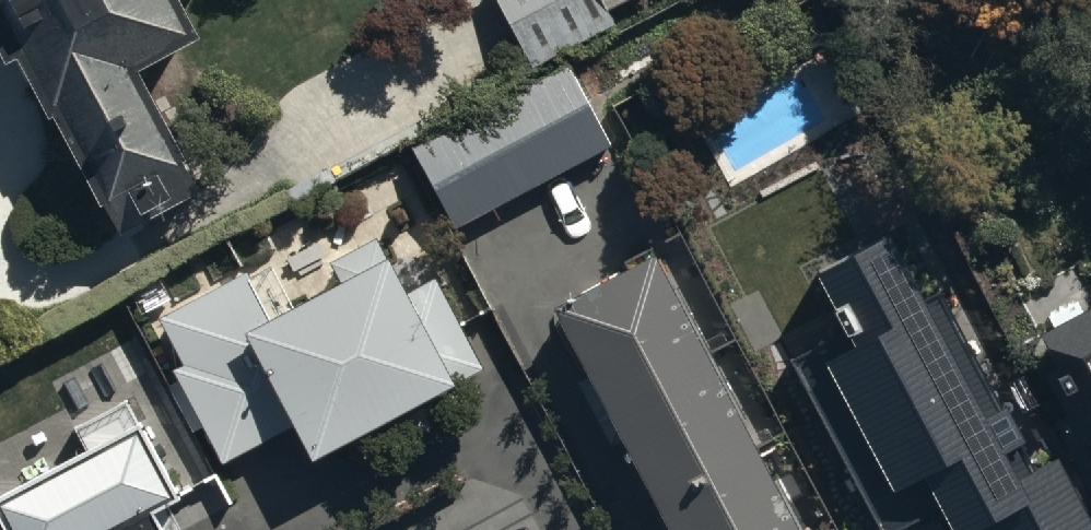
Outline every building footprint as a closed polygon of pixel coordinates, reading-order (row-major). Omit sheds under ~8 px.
[(4,42),(14,36),(47,99),(52,96),(118,222),(203,178),(135,50),(195,18),(186,0),(0,0),(0,35),(4,42)] [(530,68),(618,24),(606,0),(497,0),(530,68)] [(410,137),(453,219),(600,142),(558,60),(410,137)] [(222,471),(296,431),(311,459),(441,390),(446,401),(486,379),(438,288),(412,301),(387,254),(378,259),(363,230),(326,250),(340,277),(290,303),(276,276),(250,289),(247,284),(161,329),(186,375),(164,387),(193,444),(205,438),(222,471)] [(882,529),(904,529),(940,511),(950,529),(1090,529),(1090,520),(1060,460),(1037,472),(944,297),(925,307),(888,237),(818,274),(849,333),(793,362),(882,529)] [(677,529),(807,529),(652,238),(551,291),(677,529)] [(1046,319),(1058,340),(1037,351),(1062,398),(1059,400),(1090,462),(1090,295),(1046,319)] [(167,528),(156,507),(181,493),(142,420),(0,495),(0,505),(2,509),(0,510),(0,529),(163,529),(167,528)]
